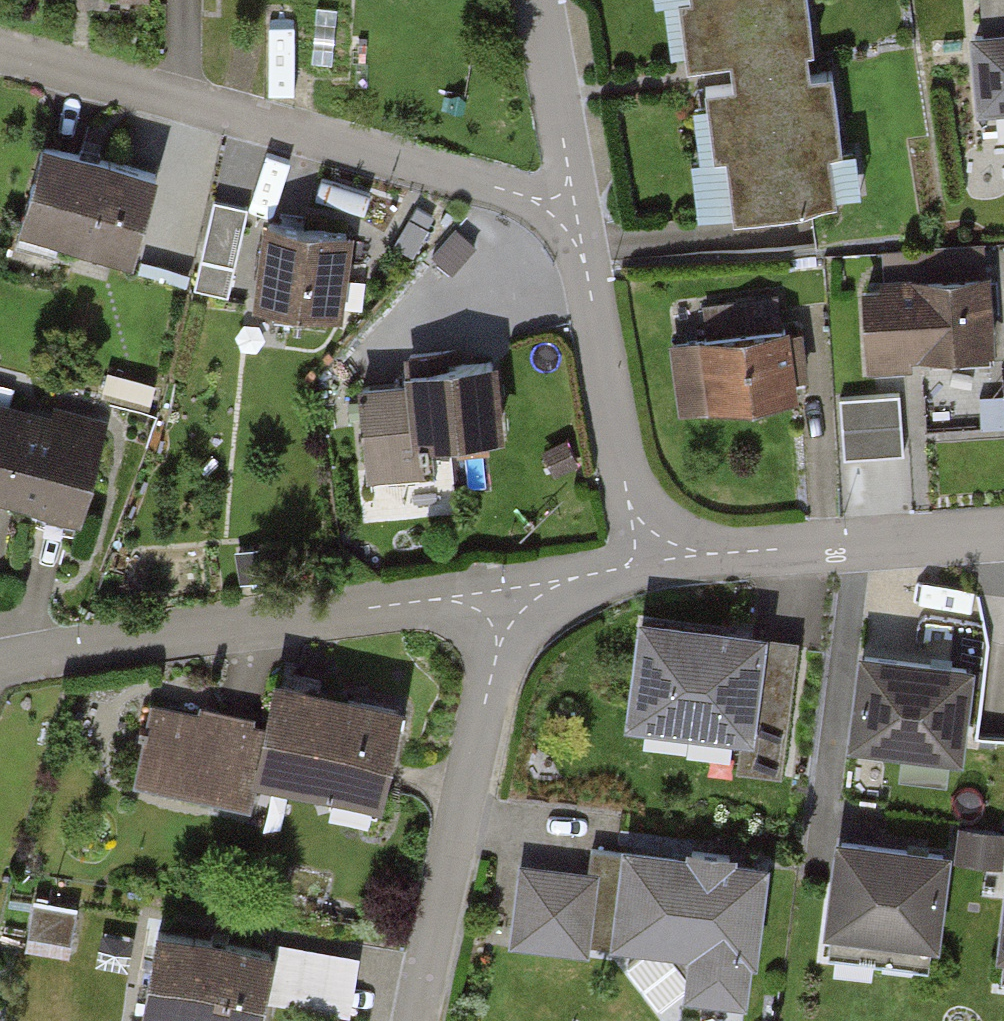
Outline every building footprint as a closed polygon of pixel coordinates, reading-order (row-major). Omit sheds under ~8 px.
[(655,5),(667,3),(676,70),(730,62),(731,68),(733,83),(688,90),(705,211),(859,189),(854,153),(839,156),(828,76),(809,79),(806,52),(814,51),(807,0),(655,0),(655,5)] [(970,26),(977,101),(1003,99),(1003,23),(970,26)] [(21,135),(0,211),(0,232),(114,263),(140,168),(21,135)] [(232,201),(217,197),(196,281),(229,289),(249,205),(232,201)] [(351,225),(271,213),(258,300),(337,312),(351,225)] [(427,226),(409,215),(394,240),(413,251),(427,226)] [(456,225),(434,252),(453,268),(475,242),(456,225)] [(978,260),(849,270),(857,365),(942,358),(985,355),(978,260)] [(787,318),(665,335),(675,410),(797,394),(787,318)] [(394,382),(348,386),(357,467),(420,461),(417,439),(493,431),(484,346),(391,356),(394,382)] [(155,380),(108,368),(103,385),(150,398),(155,380)] [(898,390),(843,394),(847,453),(875,451),(902,450),(901,443),(898,390)] [(0,400),(0,493),(80,514),(86,491),(103,427),(0,400)] [(793,624),(619,604),(606,716),(741,731),(738,758),(776,763),(793,624)] [(977,659),(864,644),(852,739),(964,753),(977,659)] [(384,705),(265,680),(245,776),(364,801),(384,705)] [(242,714),(140,693),(123,774),(226,796),(242,714)] [(959,824),(955,856),(1002,862),(1003,844),(1003,830),(959,824)] [(952,845),(843,828),(828,922),(937,938),(952,845)] [(769,856),(604,831),(589,937),(677,950),(671,992),(747,1003),(769,856)] [(589,868),(510,857),(498,941),(577,952),(589,868)] [(995,943),(1003,944),(1003,882),(995,943)] [(44,897),(35,942),(77,950),(86,906),(44,897)] [(136,925),(117,1019),(126,1020),(246,1020),(261,950),(136,925)]
